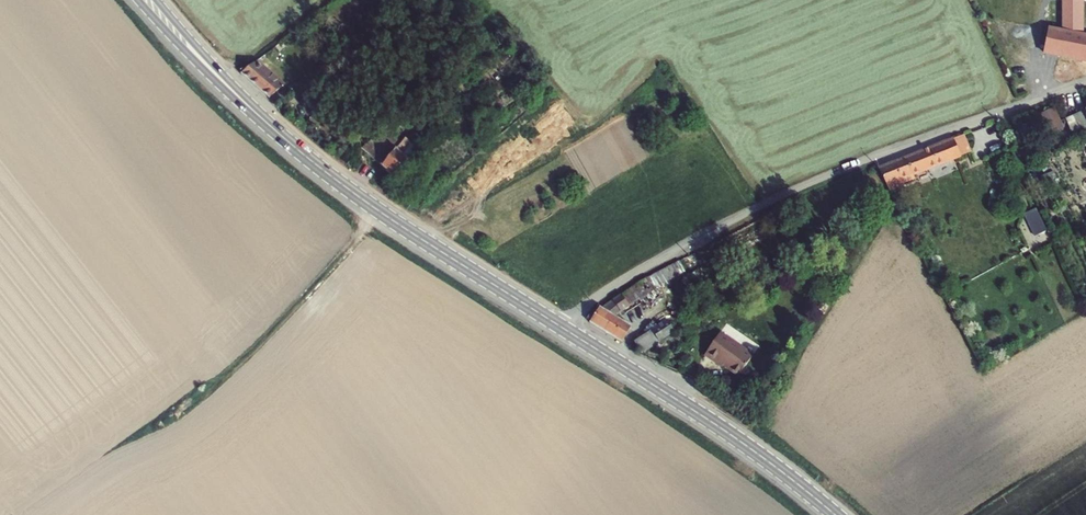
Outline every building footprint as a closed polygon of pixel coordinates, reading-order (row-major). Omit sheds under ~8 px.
[(1066,26),(1063,35),(1057,56),(1085,62),(1085,35),(1077,33),(1077,0),(1065,0),(1066,26)] [(1041,52),(1057,56),(1063,35),(1047,31),(1041,52)] [(281,80),(258,62),(247,70),(242,74),(273,98),(289,78),(285,75),(281,80)] [(1041,125),(1048,142),(1065,136),(1057,117),(1041,125)] [(1079,141),(1085,138),(1085,122),(1073,127),(1079,141)] [(359,154),(377,172),(400,149),(389,139),(398,130),(394,126),(359,154)] [(1079,141),(1073,127),(1070,129),(1076,143),(1079,141)] [(400,149),(377,172),(388,182),(404,165),(399,160),(406,152),(413,145),(408,140),(400,149)] [(970,161),(963,145),(880,180),(887,196),(970,161)] [(399,160),(404,165),(412,157),(406,152),(399,160)] [(1036,207),(1024,212),(1034,235),(1045,230),(1036,207)] [(604,319),(599,317),(592,331),(624,348),(631,335),(615,326),(640,311),(637,307),(666,289),(662,283),(604,319)] [(641,344),(649,350),(650,349),(669,338),(665,331),(641,344)] [(753,362),(720,340),(704,363),(716,370),(718,368),(723,371),(739,382),(753,362)] [(649,350),(641,344),(635,353),(644,359),(647,355),(649,350)]
